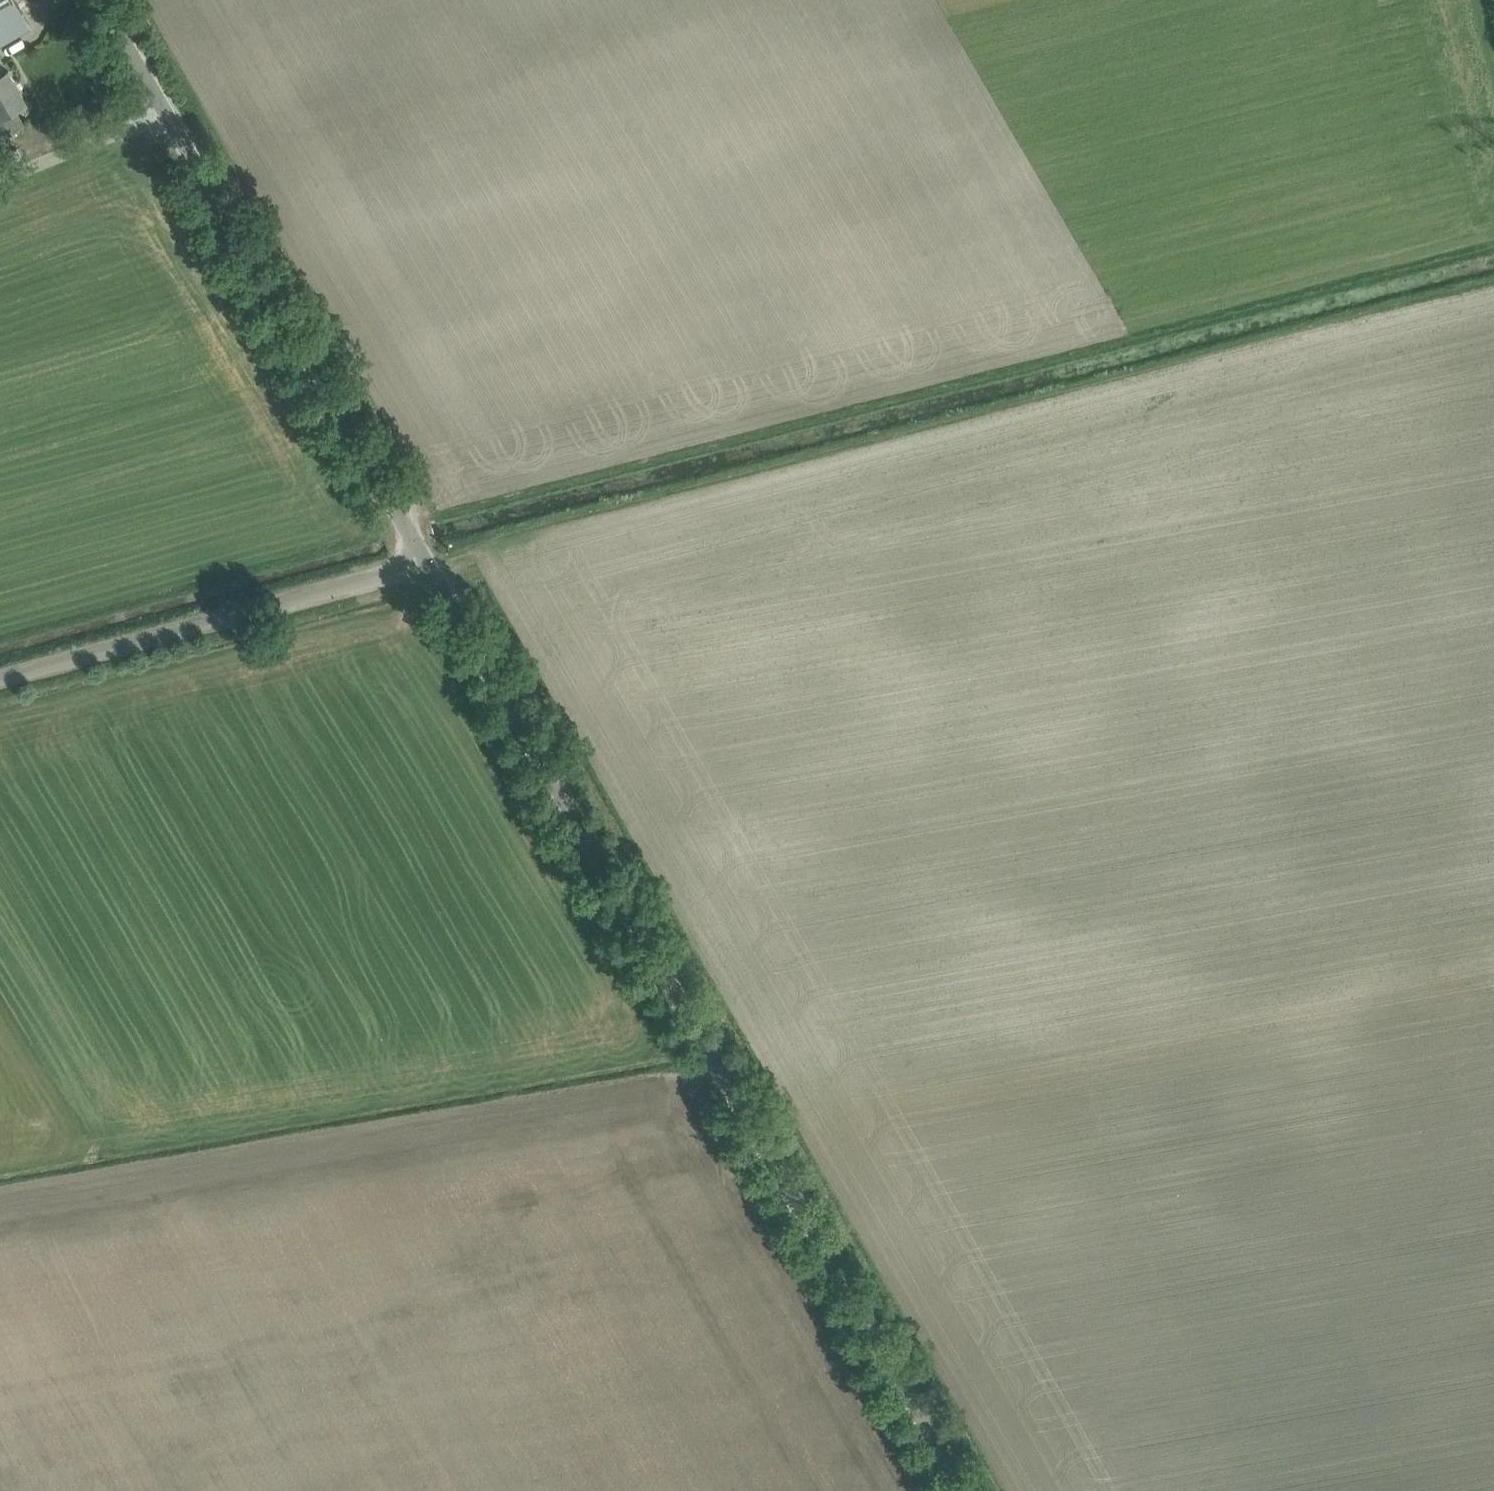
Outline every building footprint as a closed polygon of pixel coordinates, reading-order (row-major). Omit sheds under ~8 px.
[(31,26),(16,0),(0,0),(0,44),(31,26)] [(2,136),(9,132),(10,132),(24,124),(15,108),(27,101),(9,70),(5,72),(0,63),(0,133),(2,136)] [(17,147),(9,152),(14,160),(22,156),(17,147)]
